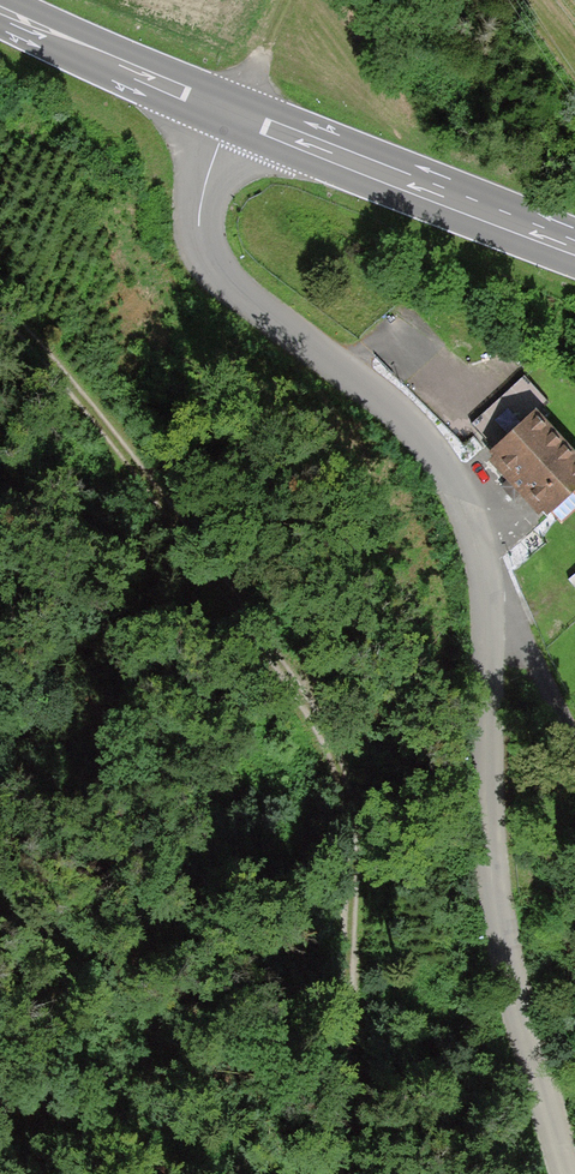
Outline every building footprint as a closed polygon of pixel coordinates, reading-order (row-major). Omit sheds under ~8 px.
[(481,422),(502,444),(548,402),(528,380),(481,422)] [(482,474),(532,532),(574,495),(574,486),(530,433),(482,474)]
